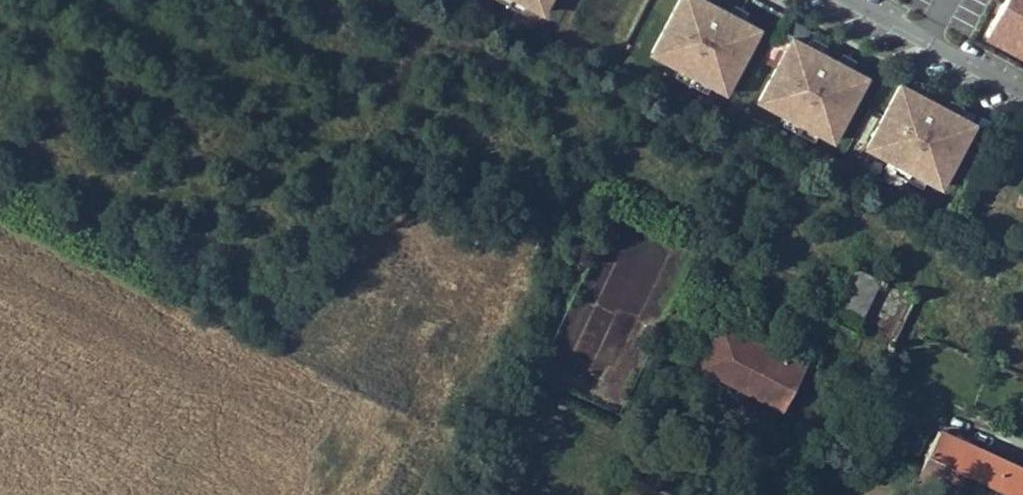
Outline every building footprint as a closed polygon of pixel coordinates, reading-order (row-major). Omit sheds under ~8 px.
[(543,12),(549,0),(521,0),(543,12)] [(726,92),(759,29),(705,0),(679,0),(652,52),(726,92)] [(867,77),(792,37),(759,100),(833,140),(867,77)] [(900,84),(867,147),(941,186),(975,123),(900,84)] [(834,308),(861,319),(880,276),(853,264),(834,308)] [(701,361),(786,405),(804,366),(722,322),(701,361)] [(784,408),(786,405),(701,361),(699,364),(784,408)] [(939,431),(928,453),(972,475),(1012,494),(1022,494),(1022,469),(939,431)] [(972,475),(928,453),(922,466),(917,476),(905,470),(901,479),(932,494),(962,494),(972,475)]
